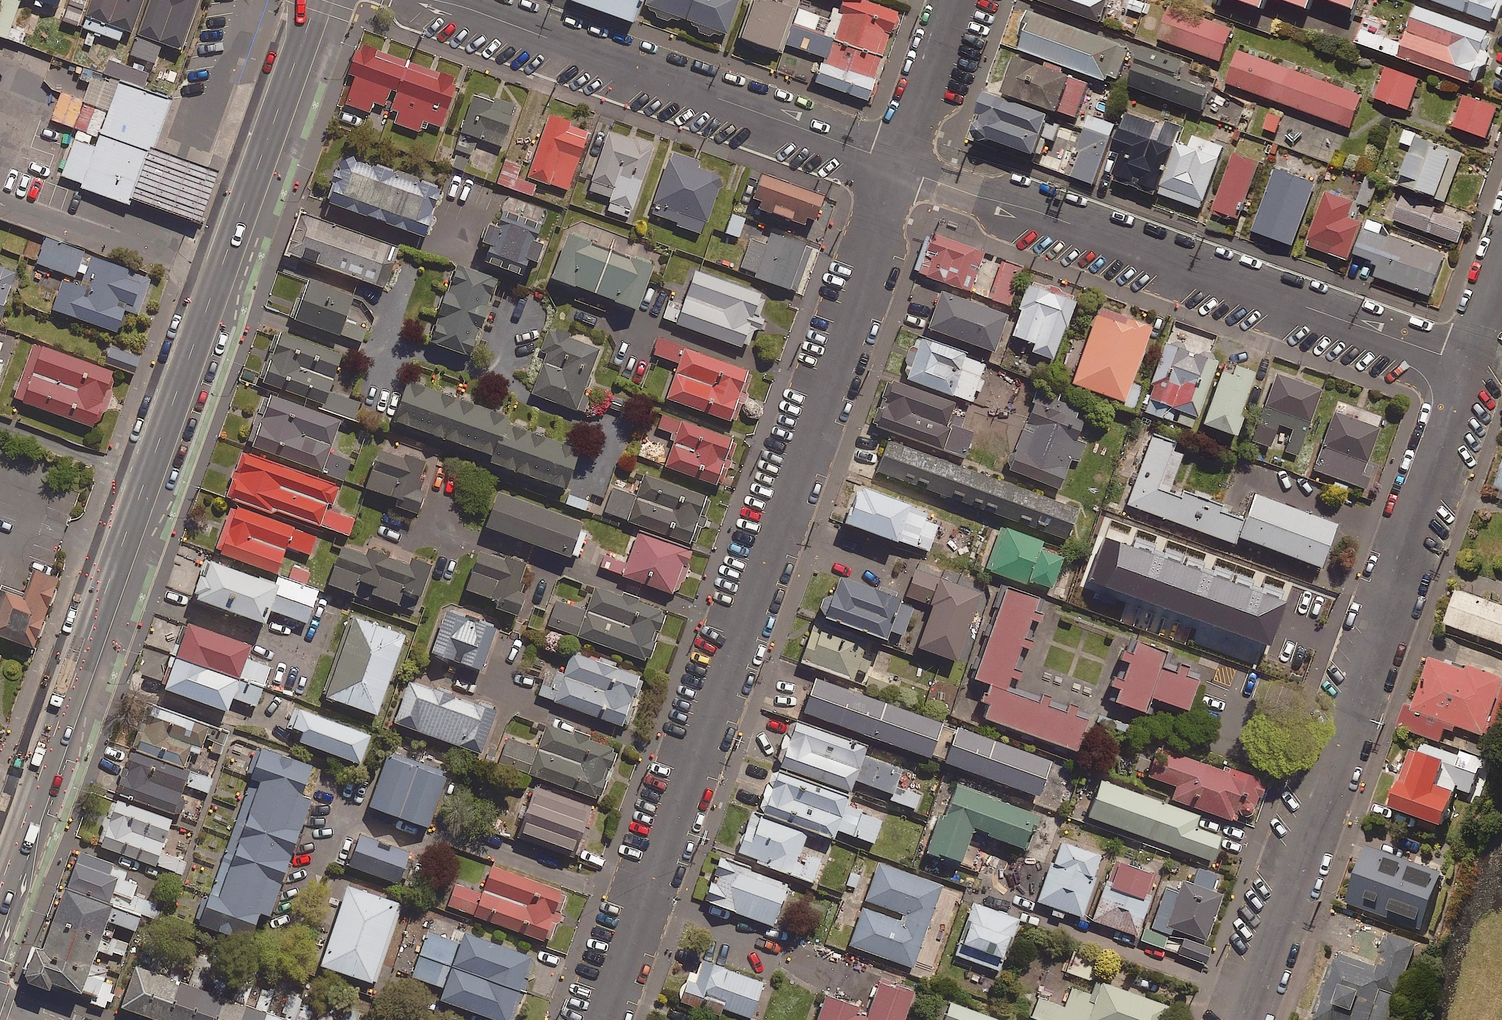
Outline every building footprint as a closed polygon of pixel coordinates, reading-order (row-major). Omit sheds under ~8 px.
[(36,2),(34,6),(42,9),(44,5),(61,11),(65,0),(32,0),(36,2)] [(65,22),(79,27),(88,0),(73,0),(65,22)] [(133,33),(145,0),(95,0),(85,30),(88,32),(84,46),(94,49),(99,35),(121,43),(126,30),(133,33)] [(133,57),(156,65),(163,46),(183,53),(202,0),(153,0),(133,57)] [(568,5),(631,26),(640,0),(570,0),(568,5)] [(646,12),(725,38),(738,0),(650,0),(646,12)] [(738,41),(780,55),(798,0),(752,0),(738,41)] [(897,14),(858,0),(845,0),(837,22),(799,8),(793,25),(881,57),(897,14)] [(1035,3),(1101,27),(1111,0),(1036,0),(1035,3)] [(1268,0),(1223,0),(1263,15),(1268,0)] [(1315,0),(1268,0),(1309,15),(1314,1),(1315,0)] [(1314,1),(1355,16),(1361,0),(1315,0),(1314,1)] [(1497,27),(1501,12),(1501,0),(1421,0),(1497,27)] [(1487,55),(1493,37),(1414,8),(1403,40),(1383,33),(1385,28),(1364,20),(1355,46),(1475,89),(1481,72),(1486,69),(1489,66),(1490,60),(1487,55)] [(1232,33),(1171,12),(1160,44),(1222,65),(1232,33)] [(1129,53),(1032,17),(1019,52),(1115,88),(1129,53)] [(881,57),(793,25),(786,44),(825,57),(815,82),(868,100),(881,57)] [(376,104),(386,108),(393,92),(398,94),(409,64),(363,47),(352,77),(357,78),(347,105),(372,115),(376,104)] [(1184,66),(1143,52),(1130,90),(1204,117),(1211,96),(1177,85),(1184,66)] [(1363,100),(1238,54),(1226,86),(1351,131),(1363,100)] [(398,94),(392,111),(400,114),(396,125),(420,134),(421,130),(427,132),(429,126),(442,131),(460,84),(409,64),(398,94)] [(1088,89),(1018,66),(1006,102),(1076,125),(1088,89)] [(1420,83),(1388,71),(1377,102),(1409,114),(1420,83)] [(177,101),(123,82),(99,148),(77,140),(63,176),(85,184),(83,188),(138,208),(140,200),(160,148),(177,101)] [(1499,110),(1466,98),(1459,115),(1453,112),(1447,127),(1486,143),(1499,110)] [(476,99),(451,168),(466,173),(478,140),(504,149),(518,109),(496,101),(495,106),(476,99)] [(1060,127),(987,101),(972,141),(1037,164),(1045,142),(1054,145),(1060,127)] [(1127,112),(1112,155),(1120,158),(1112,181),(1156,197),(1180,131),(1127,112)] [(1285,122),(1270,114),(1261,132),(1276,140),(1285,122)] [(1115,124),(1092,116),(1071,179),(1095,187),(1115,124)] [(591,131),(552,117),(530,179),(569,192),(591,131)] [(1401,146),(1412,150),(1398,190),(1446,207),(1463,160),(1415,143),(1418,135),(1406,131),(1401,146)] [(655,149),(611,134),(595,183),(588,181),(585,191),(613,200),(607,217),(630,224),(655,149)] [(1224,149),(1194,139),(1190,151),(1179,147),(1161,198),(1202,212),(1224,149)] [(225,171),(160,148),(140,200),(207,225),(225,171)] [(1260,166),(1234,157),(1213,214),(1239,224),(1260,166)] [(330,205),(430,241),(437,221),(434,220),(444,193),(347,158),(330,205)] [(673,161),(653,215),(677,224),(676,226),(704,236),(721,192),(724,190),(718,172),(710,175),(673,161)] [(522,167),(507,162),(499,186),(533,197),(537,187),(518,181),(522,167)] [(763,174),(753,200),(761,203),(759,208),(803,225),(805,218),(816,222),(825,197),(763,174)] [(1315,188),(1276,174),(1254,235),(1293,250),(1315,188)] [(1379,185),(1367,180),(1358,205),(1370,209),(1379,185)] [(1353,207),(1325,196),(1306,249),(1348,264),(1362,227),(1348,222),(1353,207)] [(1436,212),(1404,200),(1395,223),(1458,247),(1465,227),(1434,216),(1436,212)] [(540,225),(504,211),(498,228),(489,224),(482,241),(492,245),(486,261),(521,275),(528,259),(536,262),(543,244),(533,241),(540,225)] [(401,251),(306,217),(292,257),(387,291),(401,251)] [(746,222),(734,217),(727,234),(739,239),(746,222)] [(1445,260),(1381,238),(1385,227),(1371,222),(1358,260),(1379,268),(1375,279),(1432,299),(1445,260)] [(1037,261),(939,223),(921,267),(1020,305),(1037,261)] [(653,268),(569,235),(553,277),(637,310),(653,268)] [(753,242),(742,270),(757,275),(756,279),(798,294),(814,251),(773,235),(768,248),(753,242)] [(92,258),(88,268),(80,265),(85,253),(46,238),(37,263),(77,279),(79,273),(86,275),(80,290),(65,284),(55,311),(118,335),(127,312),(139,317),(153,281),(92,258)] [(17,274),(0,268),(0,324),(17,274)] [(501,285),(455,268),(449,286),(456,288),(452,299),(445,296),(438,315),(445,318),(442,328),(435,326),(431,339),(437,342),(435,346),(473,360),(501,285)] [(1038,274),(1017,335),(1062,350),(1083,289),(1038,274)] [(762,333),(767,321),(762,320),(768,303),(763,302),(764,299),(699,275),(687,309),(671,303),(665,321),(746,351),(747,348),(752,349),(758,331),(762,333)] [(951,285),(936,324),(1002,350),(1018,311),(951,285)] [(299,323),(363,346),(368,330),(349,323),(357,301),(312,286),(306,303),(297,300),(291,318),(299,321),(299,323)] [(1163,319),(1108,297),(1075,380),(1130,401),(1163,319)] [(592,399),(585,396),(602,352),(551,332),(543,354),(549,356),(533,400),(584,419),(592,399)] [(1174,335),(1151,400),(1184,412),(1208,346),(1174,335)] [(270,377),(267,385),(326,406),(324,412),(355,423),(364,399),(334,389),(345,358),(285,336),(280,350),(272,348),(263,375),(270,377)] [(735,422),(740,423),(755,381),(750,379),(752,375),(661,341),(655,356),(683,367),(671,401),(734,424),(735,422)] [(101,416),(107,419),(117,393),(111,391),(116,376),(35,346),(15,401),(96,431),(101,416)] [(141,359),(114,349),(108,366),(135,376),(141,359)] [(1270,369),(1211,349),(1190,413),(1249,432),(1270,369)] [(1335,379),(1287,364),(1262,438),(1310,454),(1335,379)] [(901,373),(885,417),(971,448),(987,404),(901,373)] [(395,421),(495,458),(510,419),(409,382),(395,421)] [(343,424),(274,399),(273,402),(266,399),(248,446),(345,482),(352,465),(331,457),(343,424)] [(1039,400),(1019,464),(1075,481),(1095,417),(1039,400)] [(1391,424),(1351,410),(1332,465),(1382,483),(1390,461),(1379,458),(1391,424)] [(668,469),(719,488),(720,485),(725,486),(740,447),(735,445),(736,441),(664,415),(658,430),(680,437),(668,469)] [(512,427),(497,467),(570,494),(585,454),(512,427)] [(370,433),(360,429),(352,452),(362,455),(370,433)] [(1183,438),(1160,430),(1137,499),(1333,564),(1351,511),(1260,481),(1251,510),(1168,482),(1183,438)] [(898,433),(882,475),(1074,547),(1090,505),(898,433)] [(418,483),(425,462),(406,456),(404,461),(379,453),(367,489),(399,501),(397,507),(418,515),(426,493),(420,491),(422,484),(418,483)] [(236,497),(351,540),(358,521),(333,512),(341,491),(251,457),(236,497)] [(696,543),(700,545),(713,507),(709,506),(711,502),(646,478),(638,499),(615,491),(606,514),(694,547),(696,543)] [(865,481),(850,521),(938,553),(953,513),(865,481)] [(589,530),(502,498),(489,530),(576,563),(589,530)] [(217,555),(307,587),(312,574),(284,564),(289,551),(312,559),(319,540),(233,509),(217,555)] [(1011,529),(996,567),(1062,592),(1076,554),(1011,529)] [(1194,542),(1166,531),(1160,547),(1187,558),(1194,542)] [(695,555),(641,534),(631,561),(608,552),(601,569),(679,598),(695,555)] [(512,586),(522,558),(504,552),(503,556),(478,547),(465,584),(495,595),(493,602),(514,610),(521,589),(512,586)] [(369,560),(346,552),(333,589),(358,598),(362,586),(377,591),(374,598),(402,608),(407,595),(424,601),(435,570),(415,563),(413,570),(371,555),(369,560)] [(310,627),(321,594),(280,579),(277,587),(211,564),(197,604),(270,629),(275,614),(310,627)] [(1229,590),(1215,629),(1264,646),(1286,582),(1248,568),(1246,574),(1221,565),(1214,584),(1229,590)] [(938,601),(922,647),(967,663),(993,589),(927,566),(918,594),(938,601)] [(928,603),(845,570),(828,613),(910,646),(928,603)] [(28,646),(46,595),(0,579),(0,636),(28,646)] [(1054,599),(1013,583),(977,677),(990,682),(984,697),(999,702),(995,713),(1084,747),(1096,715),(1021,686),(1054,599)] [(636,601),(638,595),(622,589),(620,595),(595,585),(586,609),(557,598),(548,622),(645,659),(664,611),(636,601)] [(1455,589),(1443,623),(1501,644),(1501,606),(1455,589)] [(495,624),(446,606),(430,648),(478,667),(495,624)] [(407,639),(352,620),(324,699),(380,718),(407,639)] [(877,643),(816,622),(802,663),(863,684),(877,643)] [(189,623),(177,657),(264,688),(271,667),(247,659),(252,646),(189,623)] [(1145,632),(1122,699),(1157,711),(1161,699),(1198,711),(1217,657),(1145,632)] [(622,720),(626,721),(641,678),(638,677),(639,674),(571,649),(562,674),(547,668),(538,693),(621,723),(622,720)] [(1430,697),(1421,694),(1412,722),(1460,738),(1464,718),(1501,731),(1501,673),(1445,653),(1430,697)] [(264,688),(177,657),(165,689),(228,712),(233,698),(257,706),(264,688)] [(863,684),(823,670),(809,710),(936,756),(950,716),(863,684)] [(495,703),(422,677),(421,681),(407,676),(392,718),(479,750),(495,703)] [(373,740),(296,711),(289,729),(307,736),(303,746),(363,768),(373,740)] [(804,714),(788,755),(902,797),(918,755),(804,714)] [(200,757),(206,741),(216,744),(213,753),(222,756),(229,737),(177,719),(173,729),(157,723),(152,738),(140,734),(134,752),(185,770),(191,754),(200,757)] [(615,747),(546,722),(537,748),(506,737),(497,761),(598,797),(615,747)] [(964,722),(950,759),(1045,793),(1058,757),(964,722)] [(1423,734),(1400,806),(1461,825),(1474,782),(1492,787),(1501,758),(1423,734)] [(1271,772),(1181,743),(1166,790),(1256,819),(1271,772)] [(395,813),(414,760),(387,750),(368,803),(395,813)] [(315,769),(265,752),(255,782),(264,785),(224,901),(214,898),(203,928),(253,946),(263,917),(273,921),(314,802),(305,799),(315,769)] [(120,796),(182,818),(188,802),(182,800),(187,787),(209,795),(213,782),(134,755),(120,796)] [(414,760),(395,813),(426,824),(446,771),(414,760)] [(786,767),(772,807),(848,835),(850,828),(888,842),(898,814),(858,800),(861,794),(786,767)] [(1110,772),(1096,811),(1224,856),(1233,829),(1210,820),(1214,808),(1110,772)] [(940,846),(971,857),(981,830),(1036,850),(1051,807),(964,776),(940,846)] [(587,803),(532,784),(515,834),(569,853),(587,803)] [(188,862),(163,854),(174,823),(114,802),(98,848),(183,877),(188,862)] [(762,812),(748,851),(823,878),(837,839),(762,812)] [(1114,848),(1066,830),(1042,897),(1090,915),(1114,848)] [(407,850),(356,833),(346,863),(396,880),(407,850)] [(1441,870),(1360,843),(1341,901),(1423,927),(1441,870)] [(1121,852),(1100,917),(1147,932),(1168,868),(1121,852)] [(470,875),(461,899),(560,935),(579,882),(502,854),(492,882),(470,875)] [(955,880),(887,858),(860,942),(927,964),(955,880)] [(739,860),(723,903),(786,926),(802,883),(739,860)] [(1176,882),(1162,921),(1215,940),(1235,886),(1227,884),(1232,871),(1212,864),(1206,880),(1193,876),(1189,887),(1176,882)] [(409,898),(355,877),(323,962),(378,982),(409,898)] [(116,900),(68,883),(36,973),(84,990),(116,900)] [(1019,918),(972,901),(957,942),(958,942),(954,955),(998,971),(1003,959),(1004,959),(1019,918)] [(423,971),(449,980),(444,996),(508,1019),(518,1019),(543,953),(465,924),(461,937),(439,929),(423,971)] [(1385,935),(1375,967),(1334,954),(1312,1019),(1393,1019),(1399,1000),(1396,999),(1414,944),(1385,935)] [(710,951),(690,1002),(736,1019),(765,1019),(781,980),(710,951)] [(156,961),(139,1009),(171,1019),(322,1019),(156,961)] [(1045,1010),(1073,1019),(1170,1019),(1179,997),(1106,969),(1101,982),(1083,975),(1074,999),(1052,991),(1045,1010)] [(823,1019),(911,1019),(922,986),(890,975),(880,1006),(833,990),(823,1019)] [(955,997),(949,1019),(1036,1019),(955,997)]
